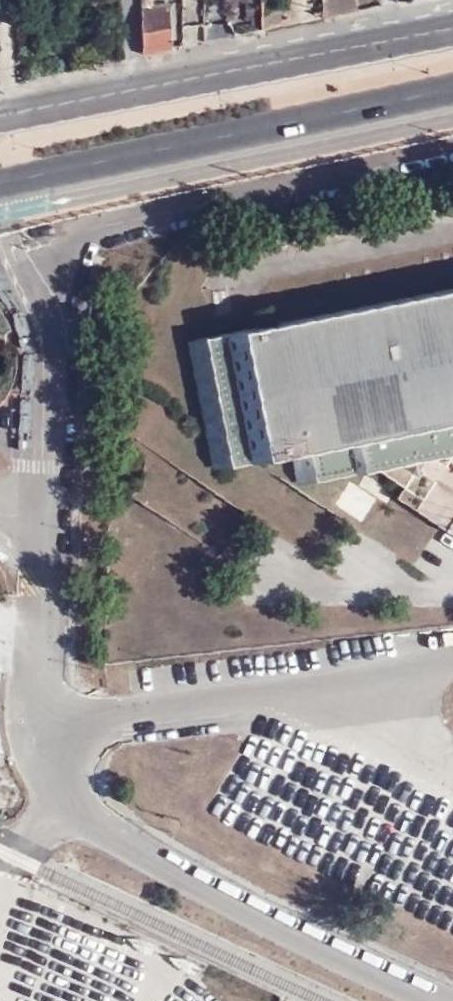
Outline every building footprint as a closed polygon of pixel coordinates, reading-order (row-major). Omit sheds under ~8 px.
[(149,0),(141,0),(143,50),(172,45),(170,4),(149,4),(149,0)] [(262,18),(280,17),(280,0),(262,0),(262,18)] [(358,8),(358,0),(325,0),(325,14),(358,8)] [(198,342),(225,467),(300,453),(306,482),(376,468),(402,485),(395,496),(446,529),(452,518),(452,291),(198,342)] [(268,311),(256,312),(258,325),(270,323),(268,311)]
